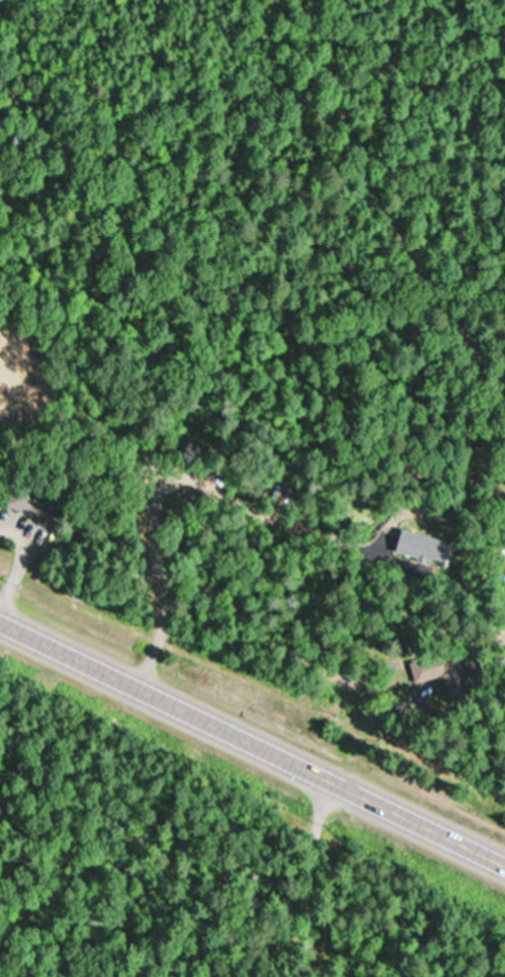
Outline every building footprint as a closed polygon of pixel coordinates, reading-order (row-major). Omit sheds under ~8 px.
[(452,656),(413,656),(413,675),(452,675),(452,656)]
